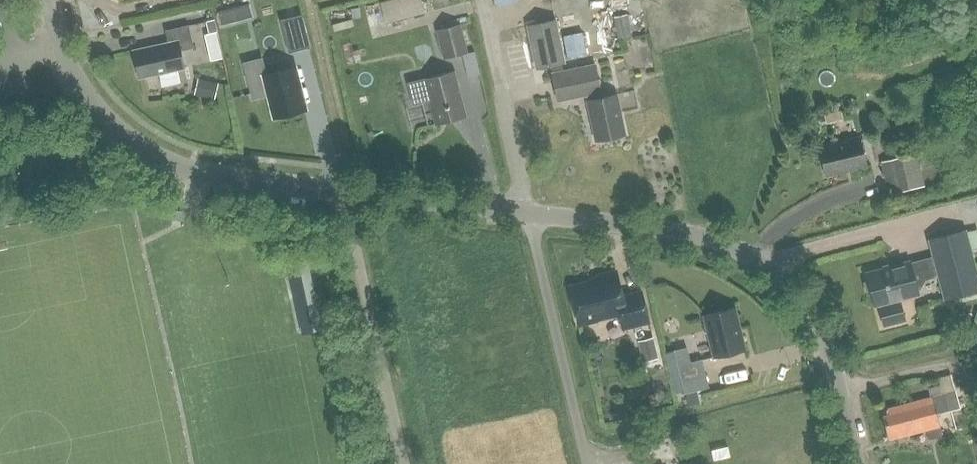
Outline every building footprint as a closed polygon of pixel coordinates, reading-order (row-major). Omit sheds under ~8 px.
[(429,10),(426,0),(386,0),(393,21),(429,10)] [(357,8),(350,10),(353,19),(360,18),(357,8)] [(218,13),(221,26),(238,22),(235,9),(224,12),(218,13)] [(625,36),(638,34),(634,11),(621,13),(625,36)] [(301,16),(280,21),(287,53),(308,48),(301,16)] [(215,20),(207,22),(209,34),(218,32),(215,20)] [(558,103),(587,96),(588,102),(596,142),(625,136),(616,96),(601,100),(599,94),(601,93),(596,67),(563,74),(561,66),(565,65),(555,22),(528,28),(537,71),(552,68),(554,76),(553,76),(558,103)] [(468,54),(461,25),(437,31),(444,60),(468,54)] [(184,83),(181,70),(185,69),(181,52),(194,49),(189,26),(166,31),(168,43),(133,51),(139,79),(162,74),(165,87),(184,83)] [(581,33),(563,37),(568,60),(586,56),(581,33)] [(264,58),(245,63),(254,100),(270,96),(265,75),(268,74),(264,58)] [(268,74),(265,75),(270,96),(276,119),(305,111),(294,68),(268,74)] [(435,127),(467,119),(455,72),(423,79),(428,101),(435,127)] [(219,83),(199,79),(195,95),(215,99),(218,89),(219,83)] [(414,104),(428,101),(423,79),(409,83),(414,104)] [(841,110),(824,115),(825,117),(827,125),(843,120),(841,110)] [(826,176),(865,166),(858,138),(819,148),(826,176)] [(918,152),(882,161),(890,194),(925,185),(918,152)] [(967,229),(929,239),(933,256),(911,262),(910,261),(866,273),(875,306),(879,305),(884,326),(905,320),(899,299),(929,291),(926,280),(938,277),(945,300),(976,292),(976,265),(967,229)] [(304,334),(324,330),(309,259),(289,264),(304,334)] [(598,282),(570,289),(578,324),(618,314),(622,329),(649,323),(642,293),(622,298),(616,273),(597,278),(598,282)] [(714,358),(746,350),(736,309),(704,316),(714,358)] [(651,339),(636,343),(641,363),(656,360),(651,339)] [(691,363),(678,366),(682,380),(694,377),(706,374),(702,360),(691,363)] [(697,391),(685,394),(688,407),(700,404),(697,391)] [(890,414),(883,416),(888,434),(894,432),(895,437),(917,431),(921,430),(925,430),(926,434),(929,438),(932,439),(942,437),(942,435),(939,426),(936,414),(959,409),(955,391),(889,407),(890,414)] [(656,394),(647,396),(649,406),(658,404),(656,394)]
